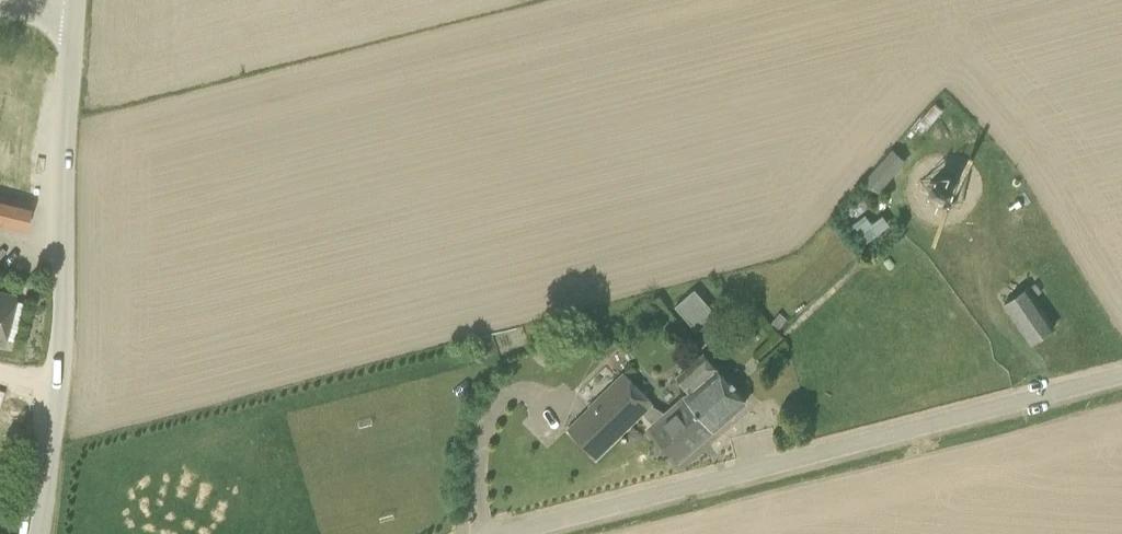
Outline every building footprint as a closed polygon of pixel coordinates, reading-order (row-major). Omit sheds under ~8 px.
[(893,150),(865,181),(879,194),(907,162),(893,150)] [(956,193),(957,190),(957,188),(956,187),(956,186),(956,184),(955,182),(954,181),(953,179),(952,178),(950,177),(948,176),(945,175),(944,175),(942,175),(939,175),(938,175),(936,176),(934,177),(932,179),(931,180),(929,182),(928,184),(927,186),(927,188),(927,190),(927,192),(927,193),(928,195),(929,198),(930,199),(932,201),(933,201),(934,202),(936,204),(939,204),(941,205),(945,204),(947,204),(950,202),(952,200),(953,199),(955,197),(956,195),(956,194),(956,193)] [(24,231),(31,204),(11,199),(14,189),(3,186),(0,196),(0,226),(24,231)] [(869,237),(878,230),(865,213),(856,220),(869,237)] [(1041,291),(1035,283),(1028,287),(1027,286),(1002,303),(1030,344),(1055,326),(1034,296),(1041,291)] [(695,289),(676,305),(697,331),(717,314),(695,289)] [(2,343),(13,296),(0,293),(0,343),(2,343)] [(677,377),(689,391),(665,413),(650,405),(653,402),(625,373),(568,428),(596,457),(642,413),(653,424),(650,427),(679,460),(747,401),(704,353),(677,377)]
